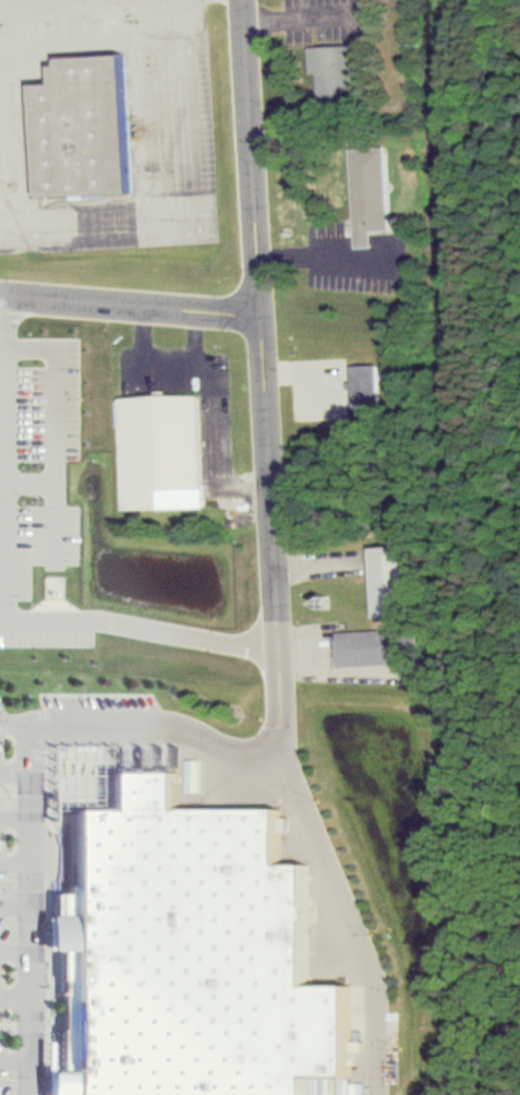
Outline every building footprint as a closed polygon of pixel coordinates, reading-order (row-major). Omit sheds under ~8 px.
[(358,45),(312,46),(314,107),(361,106),(358,45)] [(44,201),(37,80),(58,79),(57,64),(64,64),(64,58),(129,53),(136,195),(44,201)] [(343,134),(379,132),(386,227),(350,230),(343,134)] [(352,366),(352,418),(379,418),(379,366),(352,366)] [(120,394),(123,501),(203,498),(198,392),(120,394)] [(377,618),(417,616),(415,544),(374,546),(377,618)] [(341,665),(407,663),(405,629),(340,631),(341,665)] [(315,1078),(315,1094),(51,1094),(51,1084),(51,1069),(65,1069),(64,945),(47,945),(47,930),(46,895),(85,895),(84,811),(118,811),(118,773),(178,773),(178,810),(283,809),(283,859),(313,859),(313,978),(360,978),(360,1078),(334,1078),(315,1078)]
